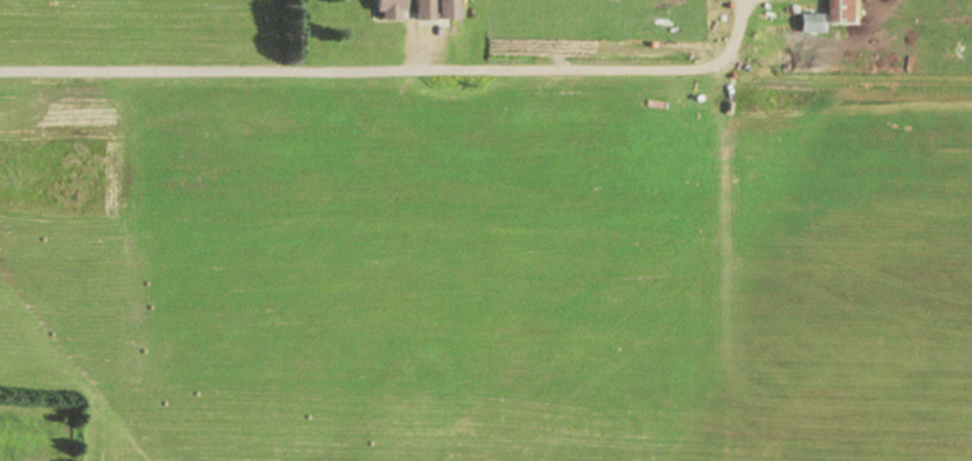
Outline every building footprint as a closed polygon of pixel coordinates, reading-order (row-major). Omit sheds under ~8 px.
[(401,21),(401,0),(371,0),(371,21),(401,21)] [(414,21),(455,21),(455,0),(414,0),(414,21)] [(854,26),(854,0),(827,0),(827,25),(854,26)]
